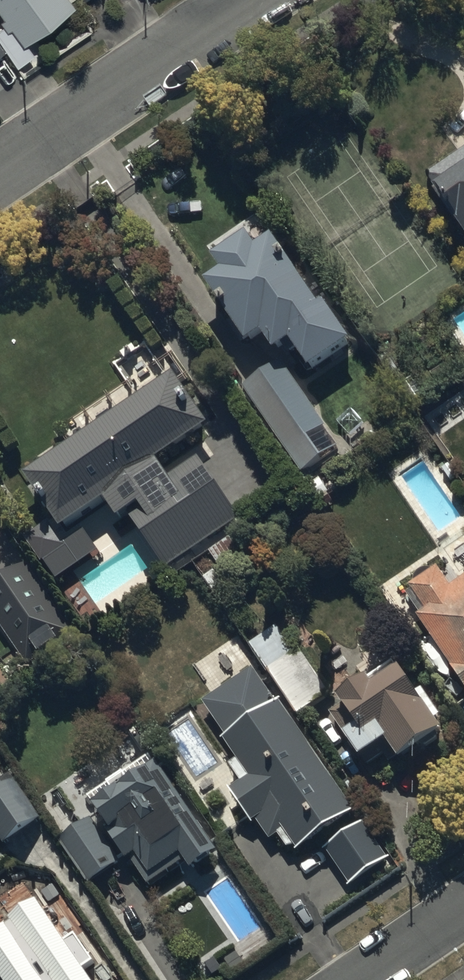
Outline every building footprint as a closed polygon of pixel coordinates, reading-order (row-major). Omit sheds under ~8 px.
[(24,38),(72,6),(68,0),(0,0),(0,2),(9,14),(0,20),(0,38),(17,64),(34,52),(24,38)] [(459,148),(425,169),(463,230),(463,144),(459,148)] [(211,250),(220,264),(205,273),(248,341),(263,331),(274,349),(293,337),(313,370),(353,345),(324,298),(317,302),(272,231),(255,242),(247,228),(211,250)] [(244,381),(303,474),(340,451),(282,358),(244,381)] [(158,459),(204,430),(172,379),(25,471),(58,522),(105,493),(121,519),(131,513),(167,569),(241,522),(195,448),(164,468),(158,459)] [(28,663),(73,635),(26,561),(0,577),(0,619),(28,663)] [(452,587),(436,564),(409,583),(425,606),(414,614),(463,685),(463,579),(452,587)] [(251,644),(300,714),(332,692),(283,621),(251,644)] [(329,712),(362,759),(388,741),(402,761),(446,730),(432,711),(399,664),(373,682),(368,674),(337,695),(342,703),(329,712)] [(303,846),(352,812),(250,667),(201,701),(253,775),(234,788),(269,838),(288,825),(303,846)] [(93,804),(150,886),(185,861),(192,870),(220,850),(213,841),(156,760),(93,804)] [(1,782),(0,780),(0,847),(44,818),(14,774),(1,782)] [(56,838),(88,884),(121,862),(88,816),(56,838)] [(323,848),(350,886),(390,858),(363,820),(323,848)] [(2,979),(85,979),(93,974),(51,911),(42,898),(34,886),(0,909),(0,978),(2,979)]
